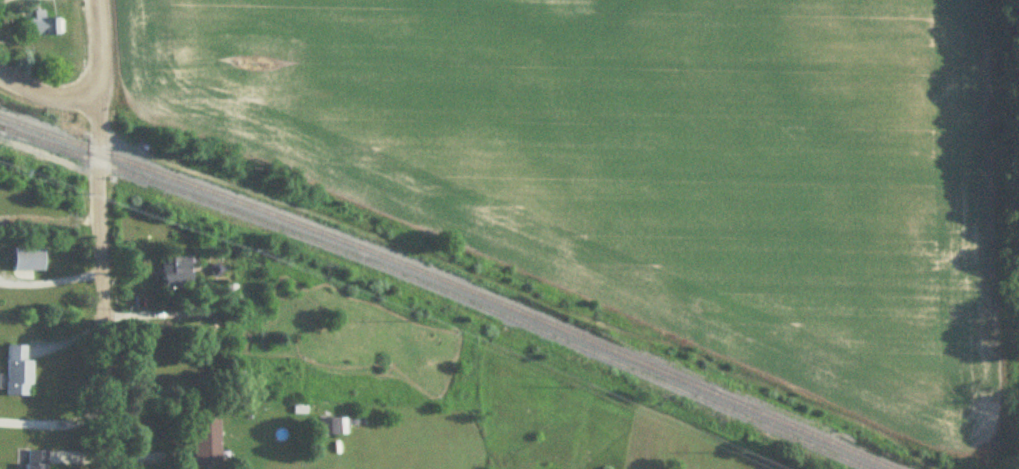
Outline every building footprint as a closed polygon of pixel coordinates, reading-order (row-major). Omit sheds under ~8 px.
[(22,21),(22,37),(60,37),(60,20),(45,20),(45,12),(33,12),(33,21),(22,21)] [(186,290),(186,281),(192,281),(192,259),(162,259),(162,290),(186,290)] [(6,397),(33,397),(33,361),(27,361),(27,346),(6,346),(6,397)] [(318,419),(318,436),(338,436),(338,419),(318,419)] [(220,468),(220,421),(195,421),(195,468),(220,468)] [(48,452),(27,451),(27,468),(15,468),(48,468),(48,452)]
